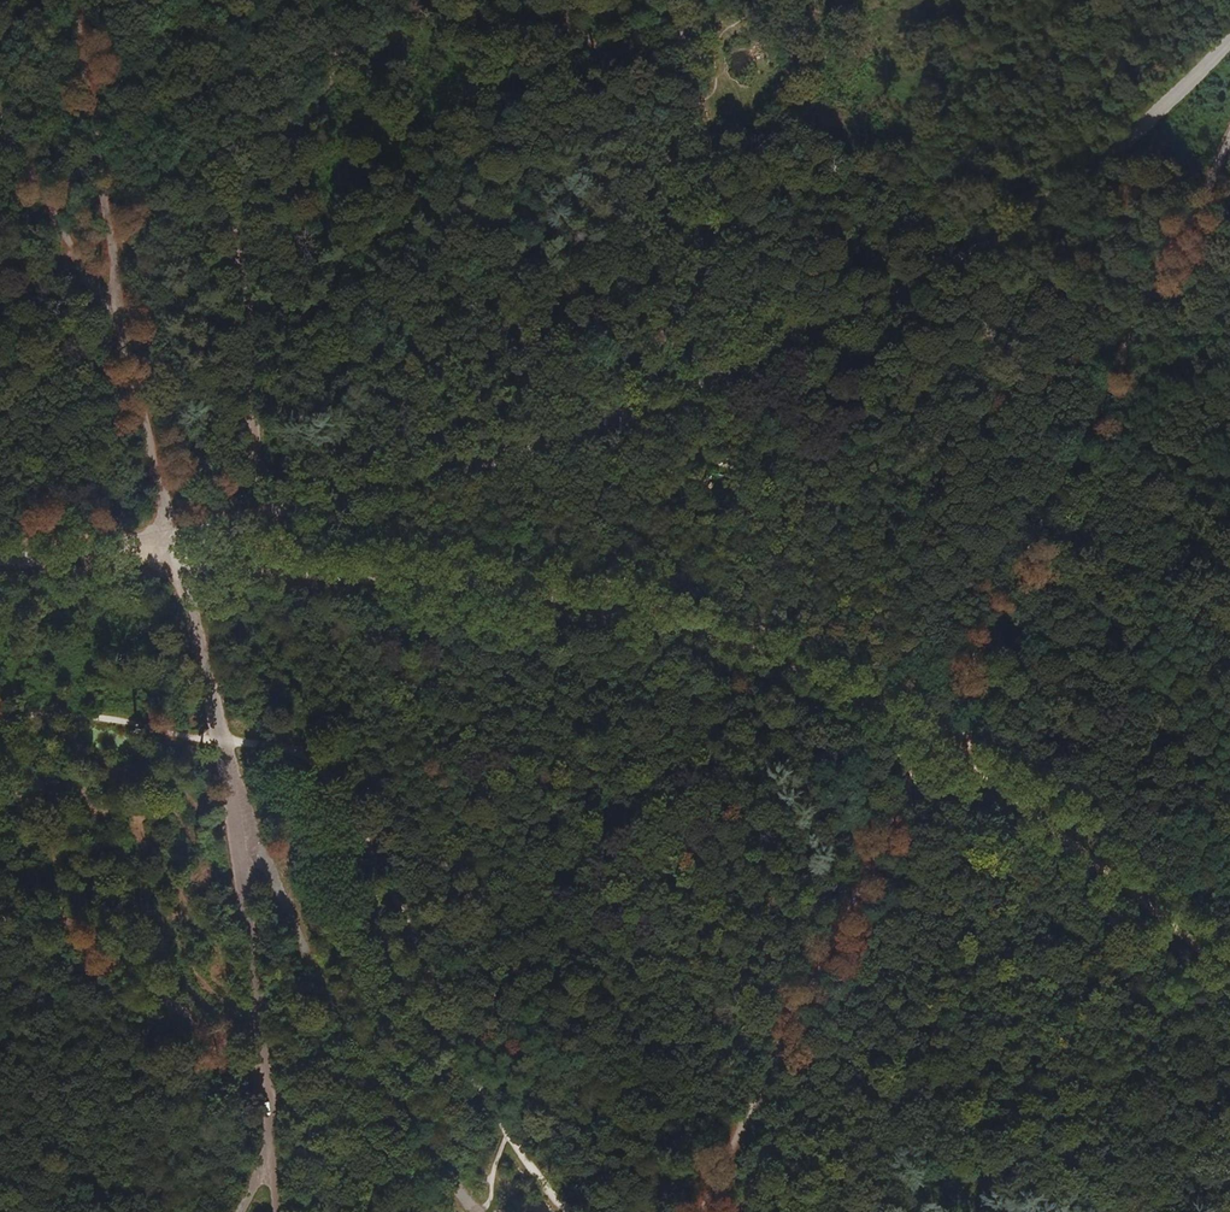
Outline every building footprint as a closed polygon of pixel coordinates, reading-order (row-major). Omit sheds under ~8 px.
[(21,429),(9,432),(11,440),(23,437),(21,429)]
